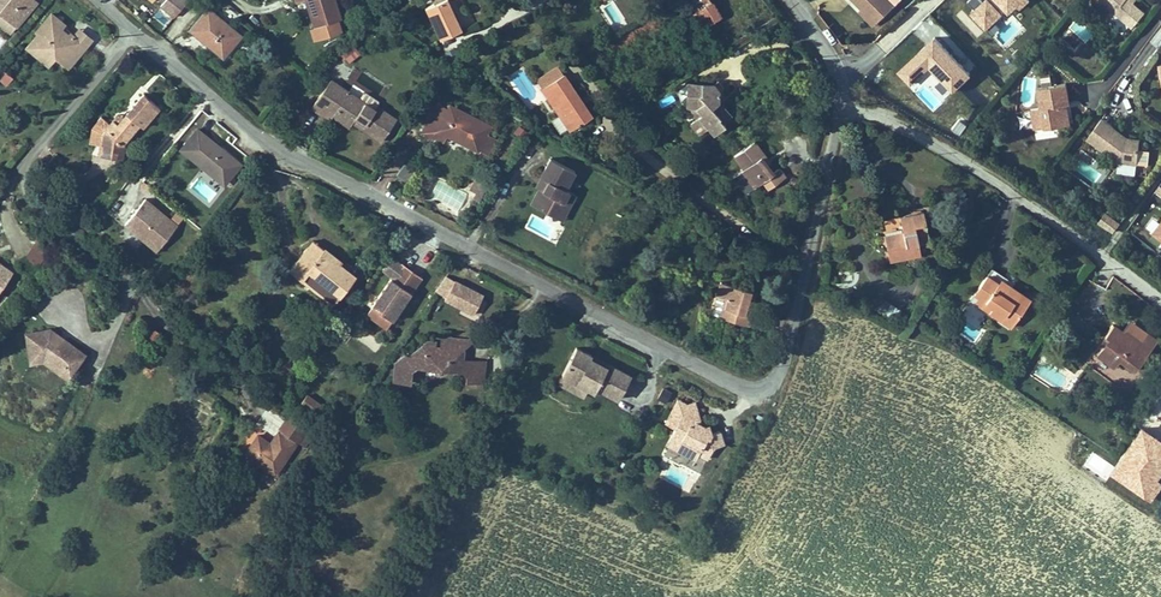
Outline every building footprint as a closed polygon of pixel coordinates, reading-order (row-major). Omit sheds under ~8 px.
[(35,10),(23,0),(0,0),(0,21),(16,33),(35,10)] [(181,0),(165,0),(157,9),(169,19),(184,3),(181,0)] [(306,22),(310,36),(339,28),(330,0),(299,0),(306,22)] [(444,0),(422,10),(440,44),(461,33),(444,0)] [(596,5),(611,30),(639,14),(631,0),(605,0),(596,5)] [(856,17),(871,31),(896,5),(891,0),(838,0),(856,17)] [(969,11),(987,31),(1008,13),(1010,16),(1028,0),(982,0),(969,11)] [(1118,31),(1130,14),(1118,5),(1112,0),(1083,0),(1085,2),(1084,4),(1118,31)] [(711,16),(704,3),(687,13),(693,23),(688,26),(698,42),(719,28),(711,16)] [(236,39),(205,14),(186,35),(202,48),(218,61),(236,39)] [(869,34),(871,31),(856,17),(853,19),(869,34)] [(58,30),(49,22),(34,40),(36,42),(24,56),(35,65),(42,56),(53,65),(58,70),(63,64),(71,71),(84,55),(70,44),(68,42),(66,44),(58,37),(60,35),(62,33),(58,30)] [(943,98),(971,72),(935,34),(895,70),(910,86),(922,75),(943,98)] [(60,35),(58,37),(66,44),(68,42),(60,35)] [(76,37),(70,44),(84,55),(89,48),(76,37)] [(345,62),(359,55),(354,43),(339,50),(345,62)] [(42,56),(35,65),(46,74),(53,65),(42,56)] [(63,64),(58,70),(66,76),(71,71),(63,64)] [(1146,70),(1149,81),(1157,80),(1159,91),(1160,91),(1160,67),(1146,70)] [(0,71),(0,81),(7,85),(13,75),(1,69),(0,71)] [(540,96),(562,80),(557,72),(534,87),(540,96)] [(591,124),(562,80),(540,96),(569,139),(591,124)] [(1149,81),(1151,93),(1159,91),(1157,80),(1149,81)] [(711,94),(698,93),(697,103),(685,103),(685,117),(693,127),(686,133),(697,144),(705,138),(711,145),(722,136),(719,133),(728,125),(715,111),(716,101),(723,95),(716,88),(711,94)] [(1056,109),(1053,88),(1025,92),(1030,133),(1056,129),(1053,109),(1056,109)] [(369,119),(324,89),(307,115),(325,128),(329,122),(345,133),(348,128),(353,131),(372,144),(386,125),(372,115),(369,119)] [(108,117),(105,122),(96,116),(88,127),(88,140),(99,140),(99,158),(115,160),(117,145),(131,128),(138,120),(142,123),(157,103),(149,97),(141,90),(122,115),(116,123),(108,117)] [(698,93),(685,93),(685,103),(697,103),(698,93)] [(122,115),(114,109),(108,117),(116,123),(122,115)] [(440,115),(429,109),(414,136),(433,146),(436,140),(465,156),(465,155),(476,161),(484,147),(474,141),(479,132),(441,111),(440,115)] [(1129,149),(1115,147),(1112,145),(1114,142),(1100,131),(1091,124),(1076,144),(1106,167),(1126,170),(1129,149)] [(241,160),(197,126),(181,147),(214,173),(217,169),(228,177),(241,160)] [(129,162),(131,128),(117,145),(115,160),(129,162)] [(765,170),(751,152),(730,167),(740,179),(736,182),(748,198),(757,191),(764,201),(782,189),(774,179),(767,183),(760,174),(765,170)] [(1082,154),(1073,171),(1096,184),(1105,167),(1082,154)] [(404,163),(397,174),(405,179),(412,168),(404,163)] [(522,210),(544,223),(560,197),(558,196),(569,178),(545,164),(534,180),(538,184),(522,210)] [(228,177),(217,169),(214,173),(225,181),(228,177)] [(482,191),(471,183),(465,189),(470,193),(465,200),(472,205),(482,191)] [(569,202),(560,197),(544,223),(552,228),(569,202)] [(179,223),(146,198),(126,224),(145,238),(149,233),(164,244),(179,223)] [(886,257),(909,253),(908,242),(917,240),(923,239),(919,210),(897,213),(901,229),(882,232),(886,257)] [(1097,227),(1115,232),(1119,219),(1102,213),(1097,227)] [(1153,223),(1138,244),(1160,260),(1158,263),(1160,266),(1160,229),(1153,223)] [(164,244),(149,233),(145,238),(159,249),(164,244)] [(327,247),(315,237),(308,246),(319,255),(327,247)] [(40,263),(44,266),(54,252),(36,238),(26,252),(40,263)] [(917,240),(908,242),(909,253),(919,252),(917,240)] [(291,267),(306,279),(312,272),(340,294),(355,275),(337,261),(340,257),(327,247),(319,255),(308,246),(291,267)] [(40,263),(26,252),(20,260),(34,271),(40,263)] [(401,261),(390,253),(381,266),(393,274),(373,305),(394,319),(424,273),(414,267),(402,260),(401,261)] [(17,271),(0,257),(0,292),(17,271)] [(992,300),(987,308),(1011,324),(1031,294),(1016,284),(989,265),(974,288),(980,292),(992,300)] [(448,292),(457,273),(449,269),(437,286),(448,292)] [(312,272),(306,279),(334,301),(340,294),(312,272)] [(477,306),(486,287),(457,273),(448,292),(477,306)] [(751,320),(758,303),(750,300),(755,286),(724,277),(714,307),(731,313),(751,320)] [(762,288),(755,286),(750,300),(758,303),(762,288)] [(992,300),(980,292),(975,300),(987,308),(992,300)] [(394,319),(373,305),(365,319),(385,332),(394,319)] [(955,331),(974,342),(986,321),(967,310),(955,331)] [(1107,332),(1110,335),(1117,340),(1111,348),(1104,343),(1097,352),(1116,366),(1123,357),(1140,370),(1160,339),(1151,333),(1147,339),(1137,331),(1133,336),(1125,330),(1114,322),(1107,332)] [(155,340),(159,330),(146,324),(142,334),(155,340)] [(45,352),(48,354),(63,365),(72,352),(80,358),(85,351),(63,334),(51,325),(25,329),(28,354),(45,352)] [(1137,331),(1129,325),(1125,330),(1133,336),(1137,331)] [(393,369),(394,387),(412,386),(412,366),(457,365),(457,356),(463,356),(463,348),(456,348),(457,333),(439,333),(440,341),(425,341),(393,369)] [(471,333),(457,333),(456,348),(463,348),(471,339),(471,333)] [(1117,340),(1110,335),(1104,343),(1111,348),(1117,340)] [(594,355),(574,345),(561,372),(587,384),(595,388),(597,383),(619,394),(630,372),(594,355)] [(66,377),(80,358),(72,352),(63,365),(48,354),(45,352),(28,354),(28,360),(42,359),(66,377)] [(483,358),(466,359),(467,376),(484,375),(483,358)] [(587,384),(561,372),(557,380),(583,392),(587,384)] [(675,406),(703,421),(706,405),(699,405),(696,403),(680,396),(675,406)] [(298,407),(314,419),(320,409),(305,398),(298,407)] [(712,421),(706,423),(703,421),(675,406),(669,419),(677,423),(672,432),(684,439),(688,449),(687,451),(696,456),(698,451),(707,456),(713,445),(727,442),(724,429),(715,431),(712,421)] [(307,436),(291,424),(282,436),(298,447),(307,436)] [(684,439),(672,432),(667,441),(687,451),(688,449),(684,439)] [(253,463),(263,442),(258,438),(245,457),(253,463)] [(263,442),(253,463),(275,479),(297,449),(282,438),(273,449),(263,442)]
